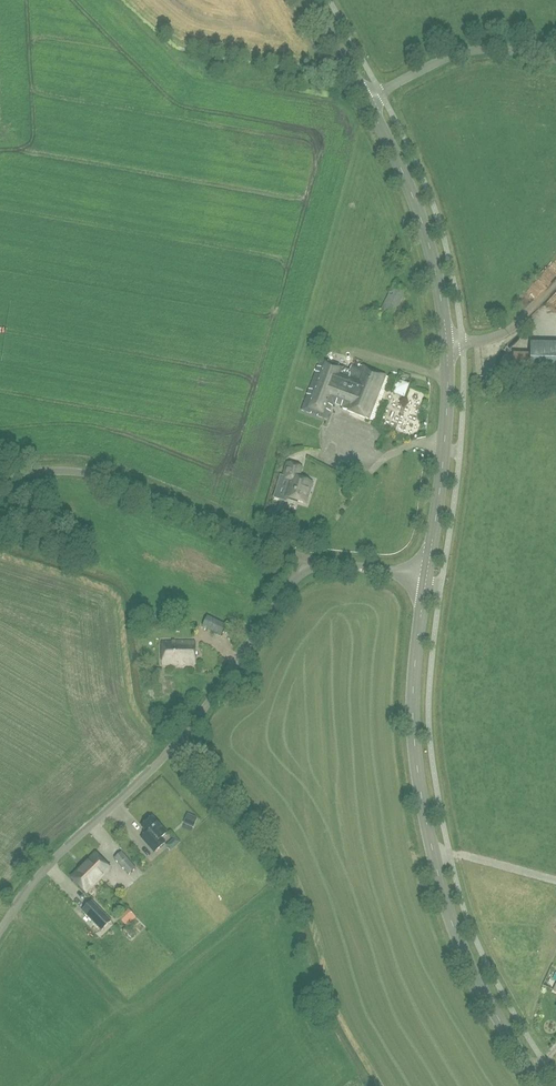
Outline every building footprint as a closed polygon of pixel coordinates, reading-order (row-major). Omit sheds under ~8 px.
[(515,362),(515,376),(531,376),(531,379),(555,379),(555,345),(531,344),(531,358),(522,358),(522,362),(515,362)] [(349,372),(345,370),(346,368),(321,357),(299,408),(324,419),(332,402),(342,406),(341,408),(370,420),(386,377),(361,366),(360,369),(352,365),(349,372)] [(405,395),(410,382),(398,378),(393,390),(405,395)] [(275,446),(284,459),(294,451),(285,439),(275,446)] [(307,504),(314,484),(297,478),(301,468),(288,464),(283,478),(290,480),(284,497),(307,504)] [(220,635),(226,624),(207,615),(202,626),(220,635)] [(194,666),(195,641),(161,641),(162,665),(194,666)] [(154,852),(165,842),(161,837),(167,831),(152,814),(140,826),(145,832),(140,837),(154,852)] [(170,843),(173,849),(181,844),(178,838),(170,843)] [(128,875),(135,868),(121,852),(114,859),(128,875)] [(88,867),(100,880),(110,869),(95,854),(83,866),(86,869),(88,867)] [(86,893),(100,880),(88,867),(86,869),(83,866),(71,877),(86,893)] [(101,930),(111,921),(91,900),(81,910),(101,930)] [(128,927),(131,936),(141,932),(137,923),(128,927)]
